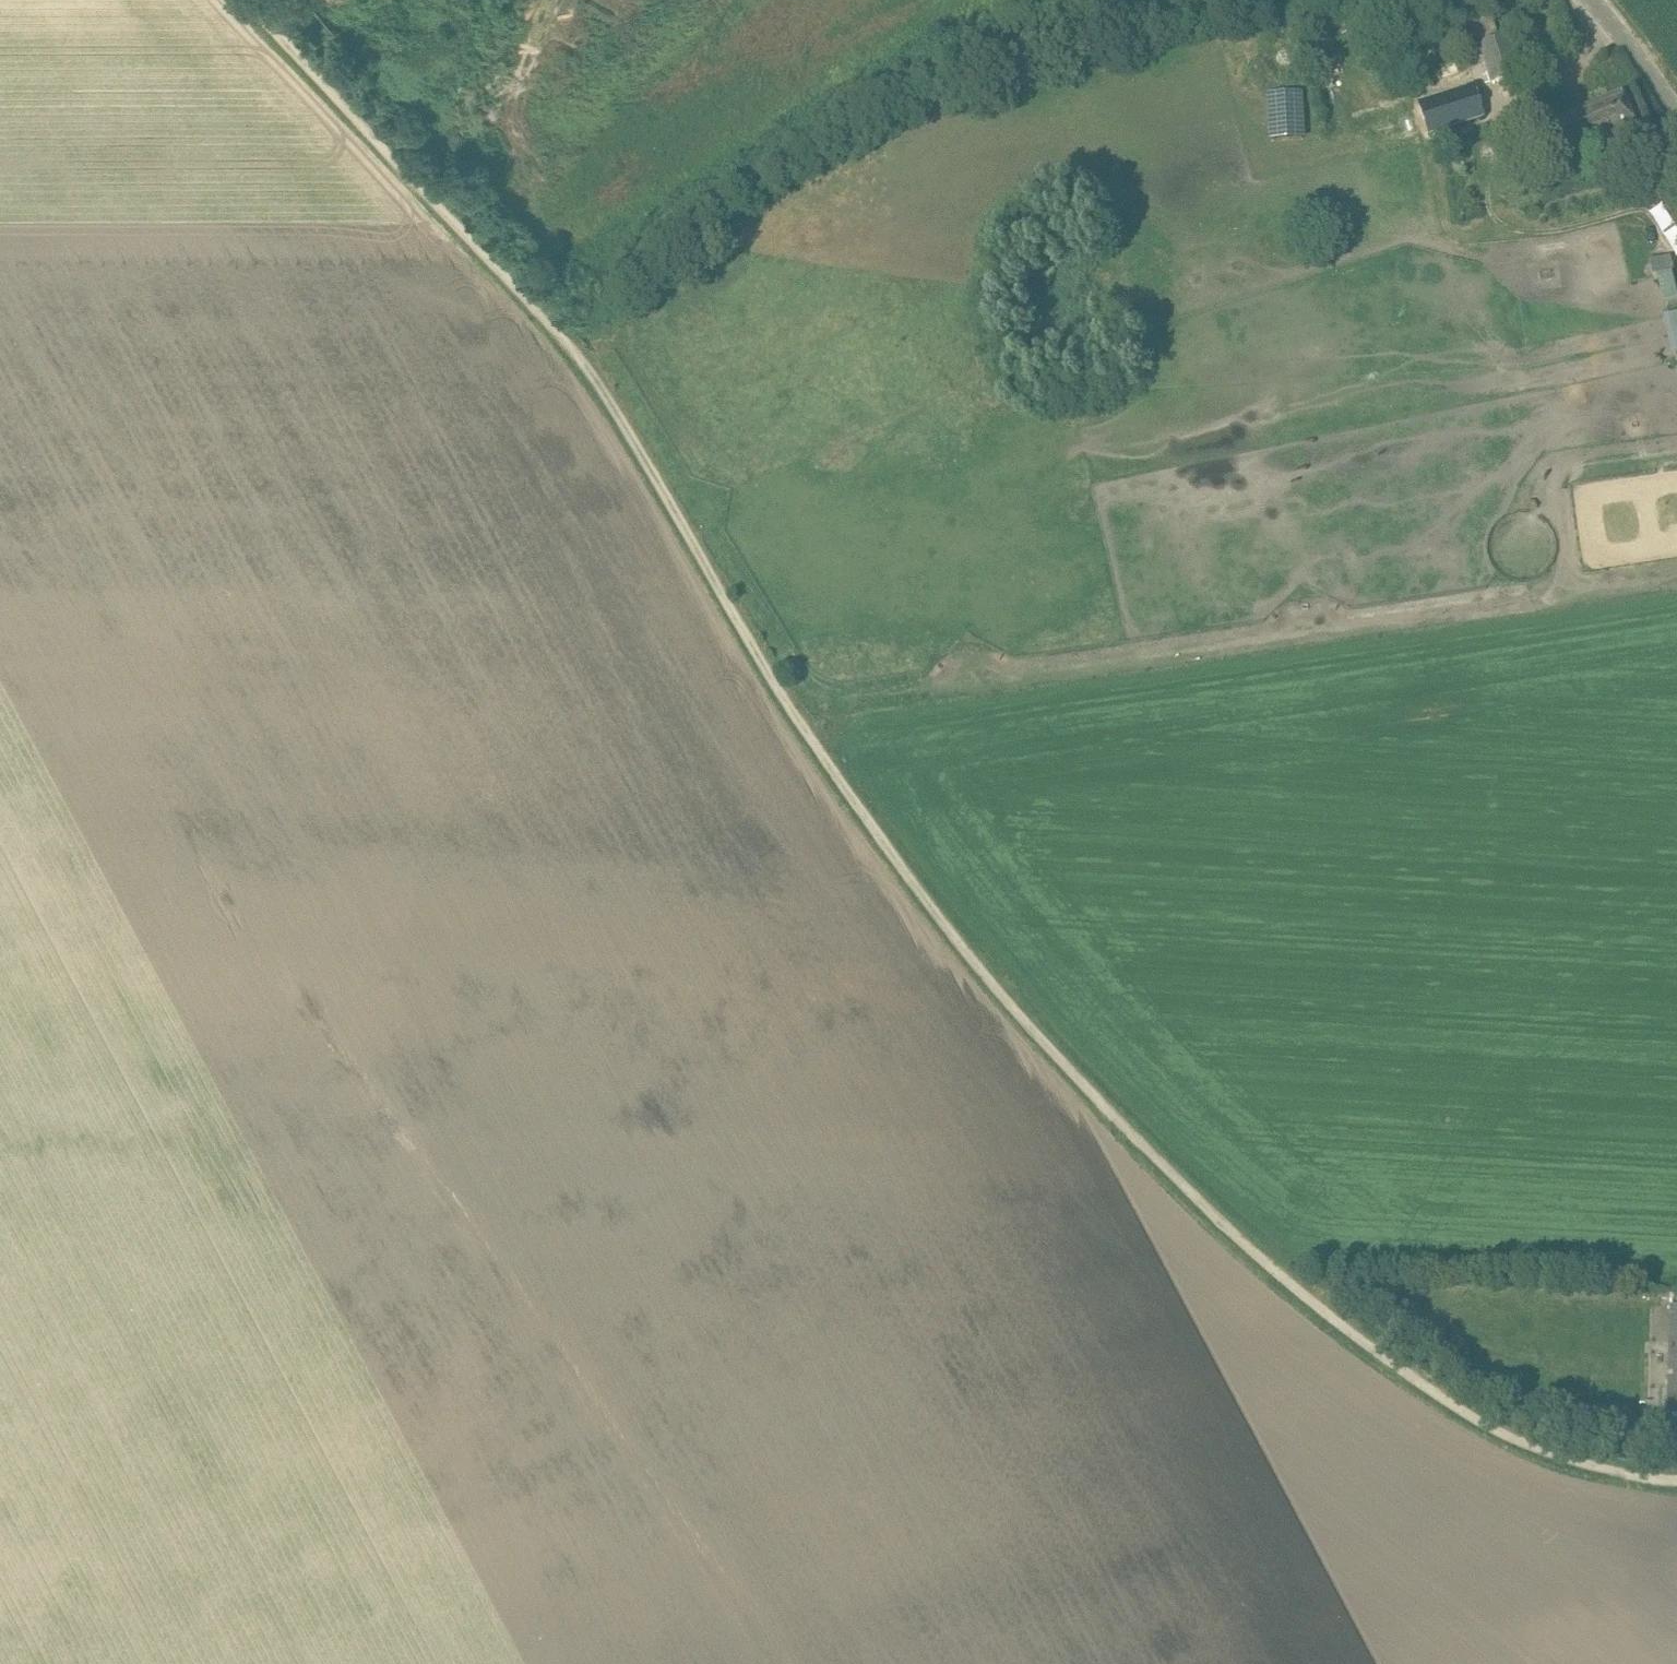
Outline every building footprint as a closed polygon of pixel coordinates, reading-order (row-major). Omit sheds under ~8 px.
[(1508,39),(1480,47),(1491,83),(1519,75),(1508,39)] [(1475,75),(1425,82),(1428,99),(1437,98),(1439,116),(1488,109),(1485,89),(1477,91),(1475,75)] [(1623,93),(1602,101),(1555,120),(1570,158),(1623,136),(1625,141),(1639,135),(1623,93)] [(1676,232),(1676,203),(1675,200),(1663,207),(1676,232)] [(1666,302),(1676,299),(1676,283),(1669,256),(1653,261),(1666,302)] [(1676,352),(1676,311),(1664,315),(1674,352),(1676,352)] [(1670,1360),(1668,1413),(1676,1413),(1676,1306),(1671,1306),(1670,1360)]
